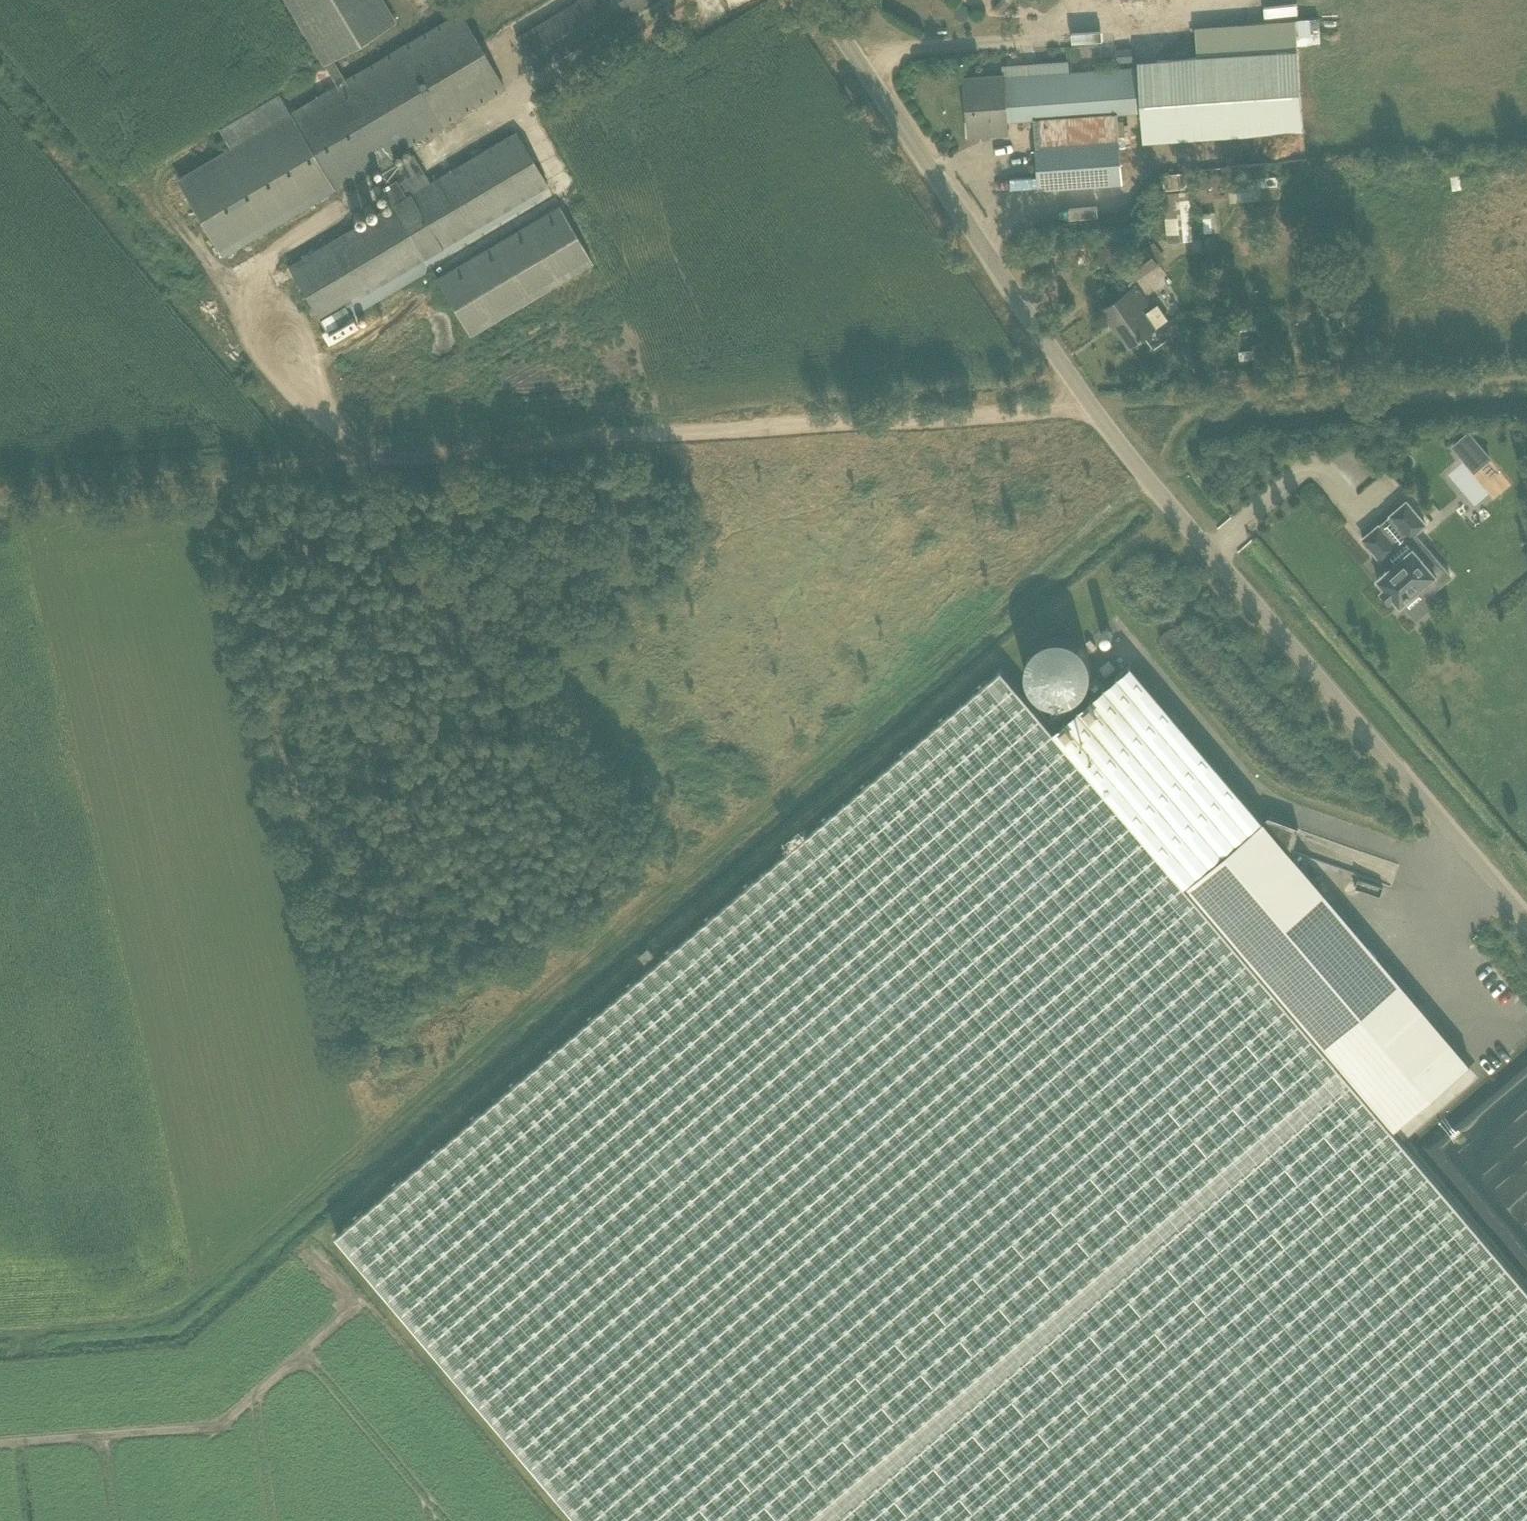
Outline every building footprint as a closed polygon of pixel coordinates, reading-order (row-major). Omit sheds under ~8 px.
[(336,85),(345,80),(333,59),(397,21),(385,0),(286,0),(336,85)] [(516,37),(536,70),(654,0),(579,0),(516,37)] [(1287,5),(1286,0),(1252,0),(1254,10),(1287,5)] [(376,164),(389,156),(505,88),(460,12),(345,80),(336,85),(290,112),(280,95),(220,130),(230,147),(180,177),(224,253),(376,164)] [(1299,49),(1298,49),(1139,60),(1144,140),(1304,129),(1299,49)] [(1135,68),(1004,77),(1007,120),(1036,118),(1040,186),(1122,180),(1120,141),(1119,112),(1138,111),(1135,68)] [(1008,131),(1007,120),(1004,77),(967,79),(970,134),(1008,131)] [(516,132),(413,193),(393,205),(288,267),(320,319),(547,185),(516,132)] [(381,172),(375,176),(393,205),(413,193),(411,190),(428,180),(413,154),(395,164),(389,156),(376,164),(381,172)] [(1166,239),(1191,238),(1189,193),(1167,194),(1168,204),(1164,204),(1166,239)] [(594,264),(559,206),(436,278),(471,336),(594,264)] [(1094,260),(1110,272),(1125,252),(1108,240),(1094,260)] [(1159,265),(1147,247),(1119,266),(1131,284),(1159,265)] [(1135,286),(1102,309),(1117,330),(1119,329),(1130,345),(1155,328),(1141,308),(1147,304),(1135,286)] [(1468,449),(1461,441),(1460,440),(1454,445),(1462,455),(1468,449)] [(1391,515),(1391,516),(1380,526),(1379,525),(1363,539),(1382,561),(1386,558),(1393,565),(1378,578),(1400,605),(1419,589),(1425,597),(1450,575),(1421,541),(1419,542),(1413,535),(1426,523),(1407,501),(1391,515)] [(1393,1129),(1186,885),(1264,819),(1184,726),(1131,664),(1053,730),(1002,669),(337,1234),(581,1520),(1526,1520),(1526,1287),(1408,1147),(1393,1129)] [(1269,815),(1264,819),(1186,885),(1393,1129),(1470,1064),(1289,851),(1298,826),(1269,815)]
